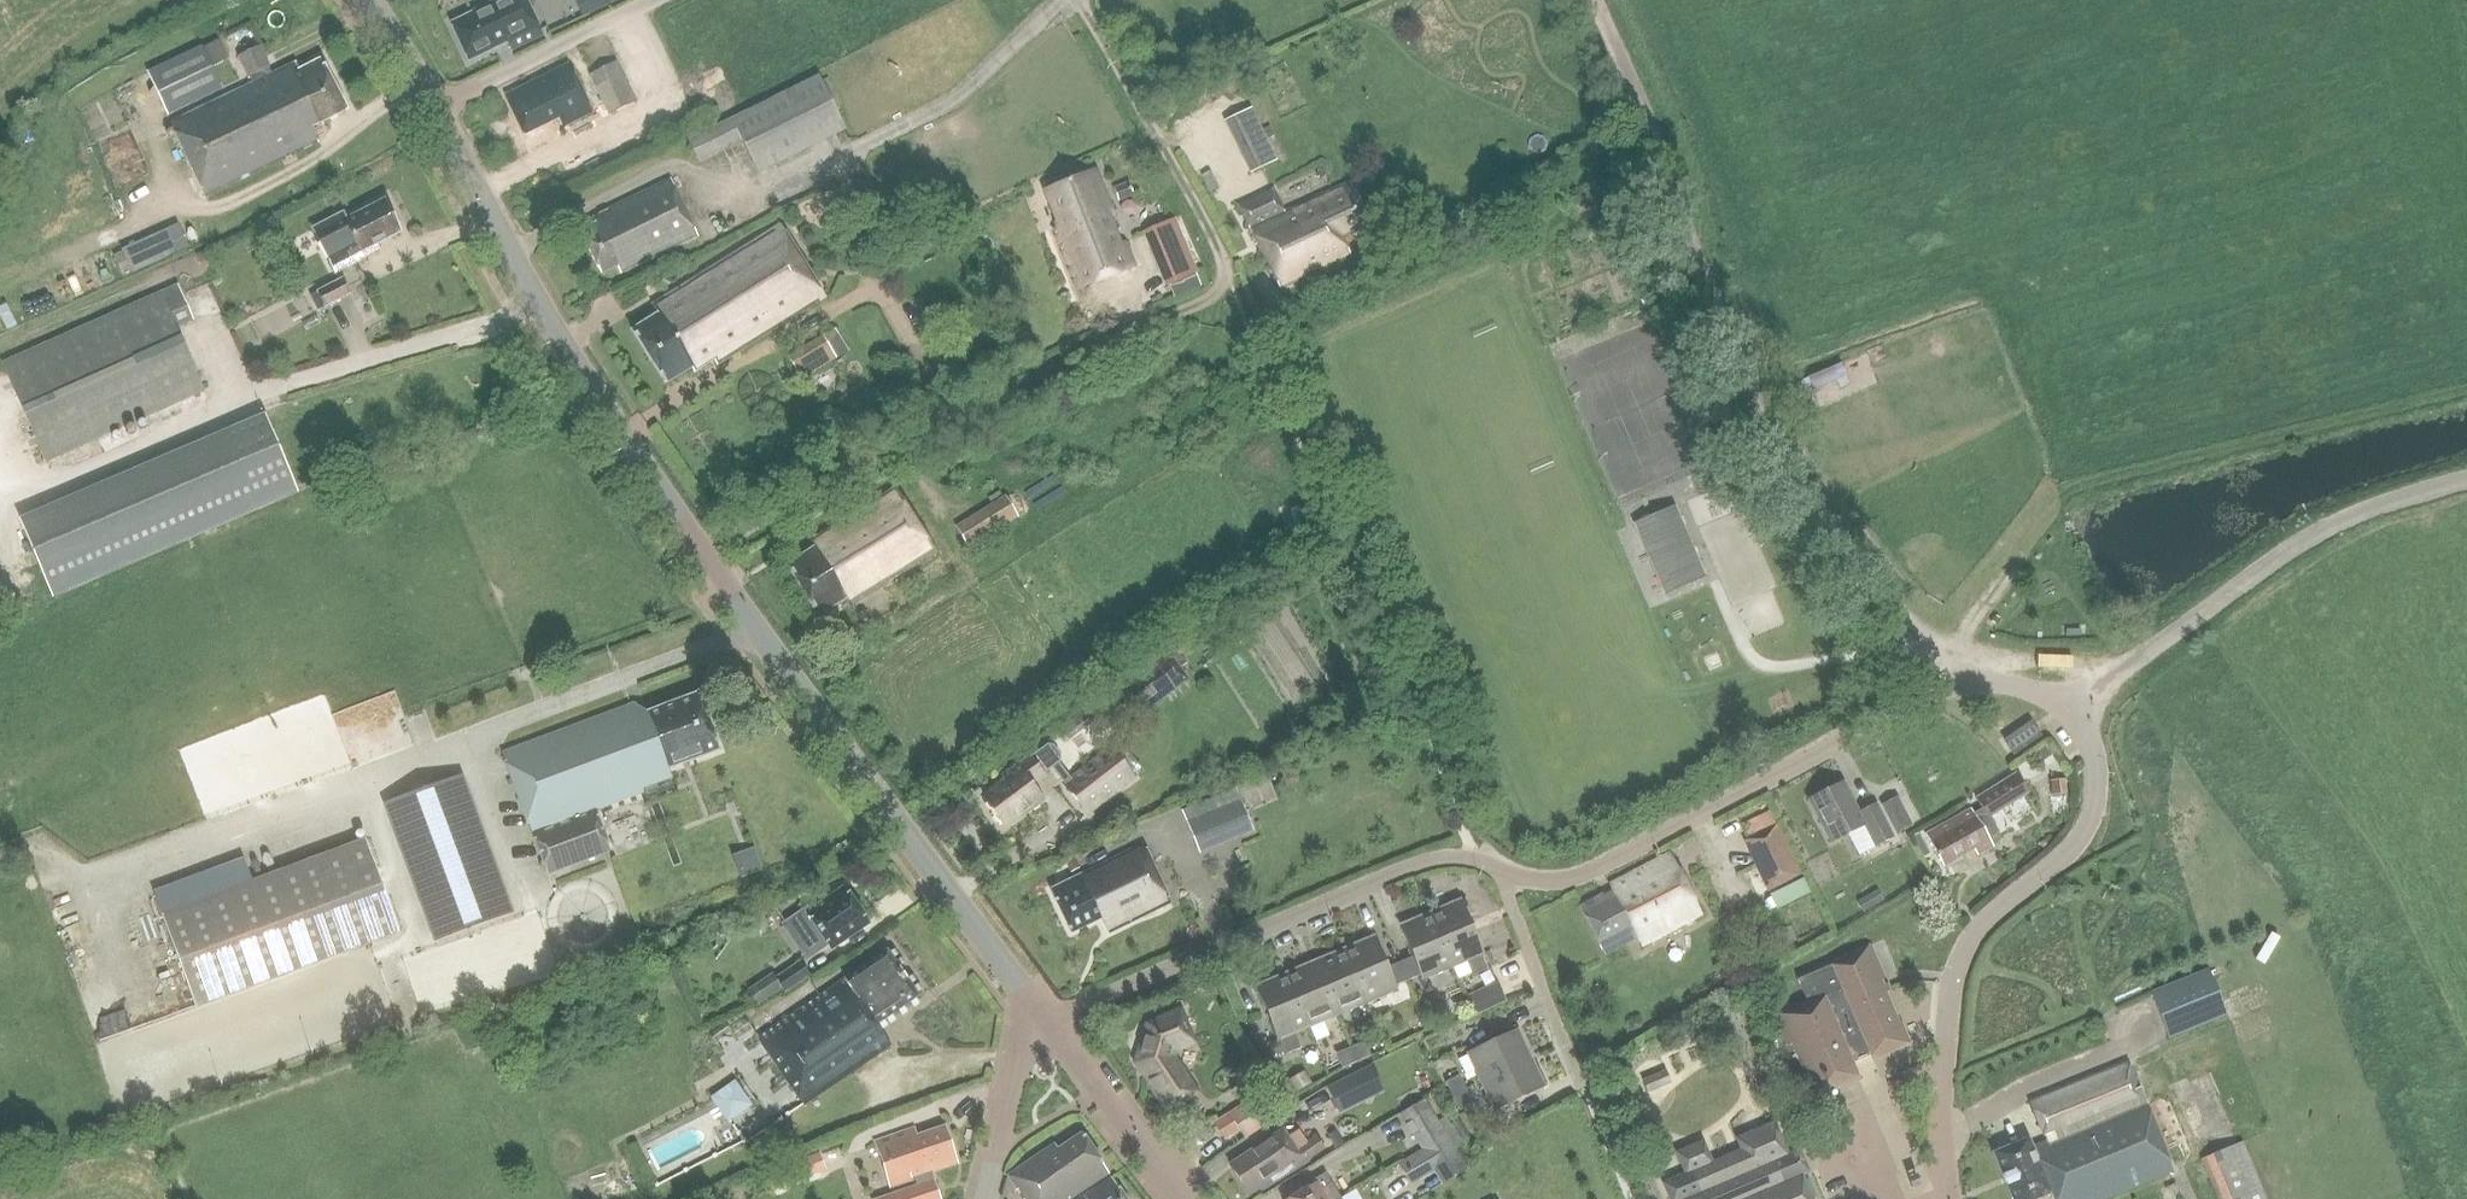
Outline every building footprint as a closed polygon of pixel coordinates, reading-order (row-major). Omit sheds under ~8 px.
[(451,23),(468,62),(507,43),(511,51),(543,35),(527,0),(498,0),(451,23)] [(583,17),(604,6),(618,0),(575,0),(583,17)] [(252,82),(170,122),(206,198),(318,143),(311,128),(345,111),(321,61),(299,71),(295,62),(271,74),(268,68),(269,67),(259,46),(238,56),(248,76),(249,76),(252,82)] [(197,56),(152,76),(167,108),(212,87),(197,56)] [(634,100),(615,62),(587,76),(606,114),(634,100)] [(569,65),(505,96),(524,134),(559,117),(564,127),(593,113),(569,65)] [(688,140),(700,163),(742,142),(758,174),(846,130),(819,76),(688,140)] [(1249,106),(1221,121),(1248,171),(1276,156),(1266,137),(1272,134),(1268,125),(1261,129),(1249,106)] [(1096,169),(1044,190),(1058,227),(1053,229),(1077,291),(1135,268),(1096,169)] [(593,218),(596,224),(580,231),(601,274),(618,266),(621,273),(698,236),(671,180),(593,218)] [(1128,181),(1114,188),(1120,201),(1134,195),(1128,181)] [(1370,224),(1349,182),(1284,214),(1272,189),(1239,205),(1280,290),(1351,256),(1342,238),(1370,224)] [(344,212),(312,228),(336,274),(378,252),(375,246),(401,233),(384,201),(348,220),(344,212)] [(1532,216),(1516,223),(1523,237),(1538,231),(1532,216)] [(1174,218),(1142,231),(1148,246),(1180,232),(1174,218)] [(653,305),(658,314),(631,331),(664,385),(692,368),(694,373),(714,360),(718,365),(826,298),(780,225),(653,305)] [(117,262),(131,259),(132,265),(188,250),(182,226),(113,244),(117,262)] [(342,279),(318,292),(318,293),(325,306),(326,307),(350,294),(342,279)] [(205,392),(174,323),(192,315),(178,285),(161,292),(1,364),(46,463),(205,392)] [(318,293),(312,296),(319,309),(325,306),(318,293)] [(832,328),(784,358),(798,380),(846,351),(832,328)] [(1841,363),(1808,378),(1813,389),(1846,375),(1841,363)] [(54,598),(299,493),(265,414),(20,519),(54,598)] [(819,538),(823,543),(787,566),(818,616),(845,599),(850,607),(936,553),(897,490),(819,538)] [(969,547),(1018,514),(1003,491),(954,525),(969,547)] [(1706,578),(1675,507),(1635,524),(1666,595),(1706,578)] [(863,610),(857,614),(862,624),(869,620),(863,610)] [(1165,650),(1107,694),(1129,724),(1188,680),(1165,650)] [(399,692),(336,705),(342,733),(405,719),(399,692)] [(610,850),(595,810),(658,787),(657,783),(671,778),(668,769),(720,750),(699,693),(647,713),(633,704),(502,753),(547,874),(610,850)] [(2031,724),(2004,742),(2013,755),(2039,737),(2031,724)] [(1063,782),(1061,784),(1087,816),(1119,792),(1117,790),(1135,777),(1133,774),(1141,768),(1119,740),(1069,778),(1063,782)] [(1007,782),(984,799),(1004,826),(1040,799),(1034,792),(1039,788),(1035,782),(1042,776),(1042,774),(1051,767),(1063,782),(1069,778),(1058,762),(1059,761),(1060,755),(1053,746),(1047,745),(1029,758),(1029,757),(1003,777),(1007,782)] [(2052,755),(2045,745),(2035,752),(2042,762),(2052,755)] [(1971,809),(1925,835),(1944,868),(1974,850),(1978,856),(1993,847),(1979,824),(2029,794),(2017,775),(1975,798),(1981,808),(1973,813),(1971,809)] [(384,805),(434,941),(513,912),(463,776),(384,805)] [(2065,781),(2050,782),(2052,795),(2066,793),(2065,781)] [(1858,813),(1843,783),(1809,800),(1831,843),(1865,826),(1875,846),(1893,837),(1875,804),(1858,813)] [(1235,788),(1182,810),(1199,852),(1252,831),(1235,788)] [(1912,824),(1897,793),(1882,801),(1896,832),(1912,824)] [(1743,839),(1765,888),(1802,871),(1779,822),(1743,839)] [(1918,834),(1912,838),(1923,857),(1929,854),(1918,834)] [(399,933),(365,840),(162,916),(196,1008),(399,933)] [(1141,848),(1051,891),(1070,932),(1100,917),(1106,930),(1166,902),(1141,848)] [(1609,886),(1612,891),(1580,908),(1605,955),(1637,938),(1641,946),(1702,913),(1670,854),(1609,886)] [(1075,859),(1066,863),(1070,872),(1079,868),(1075,859)] [(1776,906),(1810,890),(1803,874),(1769,889),(1776,906)] [(829,945),(831,949),(868,923),(843,889),(811,911),(807,906),(781,925),(806,961),(829,945)] [(1430,914),(1452,967),(1458,980),(1471,974),(1472,977),(1486,971),(1486,972),(1488,971),(1482,955),(1481,955),(1460,902),(1430,914)] [(1423,979),(1452,967),(1430,914),(1401,927),(1414,957),(1400,963),(1408,981),(1421,976),(1423,979)] [(722,935),(719,927),(709,930),(712,939),(722,935)] [(1395,991),(1394,987),(1408,981),(1400,963),(1386,969),(1374,938),(1344,950),(1366,1003),(1395,991)] [(1873,1059),(1910,1044),(1870,947),(1832,963),(1796,977),(1807,1004),(1775,1017),(1787,1046),(1792,1044),(1807,1082),(1801,1085),(1807,1100),(1859,1078),(1852,1062),(1871,1054),(1873,1059)] [(1337,1015),(1366,1003),(1344,950),(1315,962),(1337,1015)] [(886,951),(758,1039),(803,1106),(891,1046),(876,1025),(917,997),(886,951)] [(798,961),(776,978),(772,973),(751,990),(761,1003),(783,987),(786,992),(809,975),(798,961)] [(1286,974),(1307,1027),(1337,1015),(1315,962),(1286,974)] [(2210,971),(2150,995),(2168,1039),(2228,1015),(2210,971)] [(1294,1033),(1307,1027),(1286,974),(1256,987),(1278,1040),(1279,1039),(1285,1055),(1287,1054),(1301,1048),(1294,1033)] [(1497,980),(1463,997),(1473,1016),(1506,1000),(1497,980)] [(1141,1053),(1139,1059),(1137,1060),(1168,1108),(1193,1091),(1172,1056),(1174,1049),(1191,1040),(1179,1013),(1147,1026),(1148,1028),(1149,1028),(1147,1034),(1143,1037),(1141,1040),(1140,1044),(1140,1049),(1141,1053)] [(1481,1082),(1530,1059),(1516,1030),(1467,1053),(1481,1082)] [(1278,1040),(1268,1043),(1273,1055),(1283,1051),(1278,1040)] [(1363,1041),(1350,1047),(1355,1061),(1369,1055),(1363,1041)] [(1341,1067),(1355,1061),(1350,1047),(1336,1053),(1341,1067)] [(1544,1088),(1530,1059),(1481,1082),(1495,1111),(1544,1088)] [(2028,1140),(1994,1154),(2013,1198),(2037,1198),(2050,1194),(2052,1198),(2110,1198),(2173,1173),(2146,1105),(2145,1105),(2127,1062),(2030,1103),(2046,1141),(2031,1148),(2028,1140)] [(1370,1066),(1328,1088),(1340,1113),(1383,1092),(1370,1066)] [(1671,1082),(1666,1071),(1642,1081),(1647,1093),(1671,1082)] [(1446,1081),(1452,1095),(1465,1089),(1459,1075),(1446,1081)] [(726,1120),(754,1102),(737,1076),(709,1094),(726,1120)] [(1465,1089),(1452,1095),(1458,1109),(1472,1103),(1465,1089)] [(1399,1116),(1420,1149),(1446,1134),(1453,1129),(1446,1117),(1438,1122),(1425,1100),(1399,1116)] [(1243,1103),(1213,1122),(1224,1140),(1239,1130),(1244,1138),(1259,1129),(1243,1103)] [(1802,1176),(1810,1173),(1800,1149),(1787,1154),(1775,1123),(1736,1140),(1741,1150),(1711,1162),(1703,1143),(1677,1154),(1685,1173),(1661,1183),(1668,1198),(1812,1198),(1802,1176)] [(886,1198),(940,1198),(934,1183),(932,1184),(928,1175),(957,1165),(944,1127),(914,1138),(912,1130),(876,1142),(891,1188),(917,1179),(920,1187),(886,1198)] [(1283,1130),(1230,1165),(1249,1193),(1270,1179),(1273,1183),(1325,1149),(1315,1134),(1294,1148),(1283,1130)] [(1335,1131),(1328,1136),(1336,1148),(1343,1143),(1335,1131)] [(1007,1176),(1023,1198),(1070,1198),(1108,1174),(1081,1134),(1058,1150),(1054,1145),(1007,1176)] [(1446,1134),(1420,1149),(1397,1163),(1410,1184),(1433,1170),(1441,1183),(1467,1167),(1446,1134)] [(2243,1143),(2200,1161),(2216,1198),(2267,1198),(2243,1143)] [(820,1148),(792,1161),(799,1175),(827,1162),(820,1148)] [(1325,1174),(1313,1182),(1314,1184),(1290,1198),(1340,1198),(1325,1174)] [(1111,1179),(1081,1198),(1125,1198),(1111,1179)]
